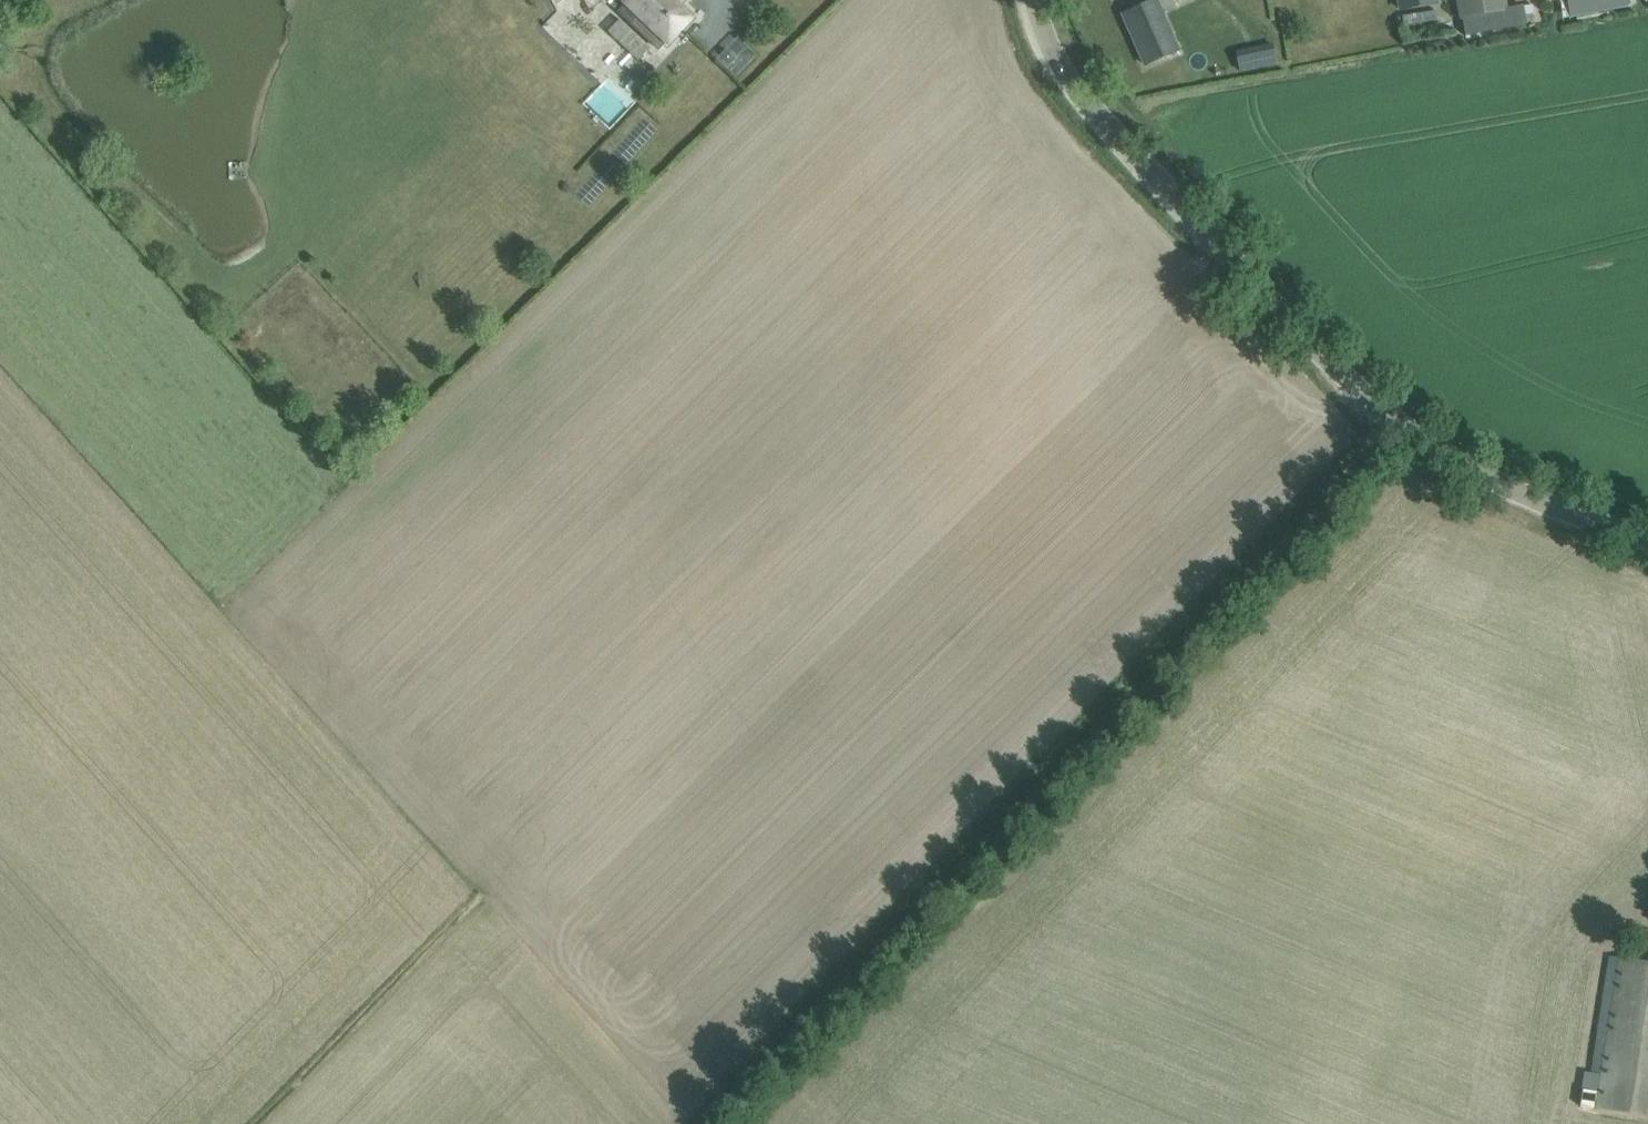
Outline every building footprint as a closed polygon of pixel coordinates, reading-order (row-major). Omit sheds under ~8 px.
[(628,1),(626,3),(628,4),(620,12),(636,27),(659,49),(667,41),(668,42),(692,18),(673,0),(627,0),(628,1)] [(1146,65),(1179,51),(1157,0),(1156,0),(1124,14),(1146,65)] [(1402,10),(1437,4),(1436,0),(1400,0),(1402,10)] [(1461,19),(1509,11),(1507,0),(1457,0),(1461,19)] [(713,49),(737,75),(758,55),(734,30),(713,49)] [(1273,44),(1260,47),(1264,66),(1277,63),(1273,44)] [(630,104),(608,81),(590,99),(611,121),(630,104)] [(1647,1117),(1647,962),(1618,957),(1595,1109),(1647,1117)]
